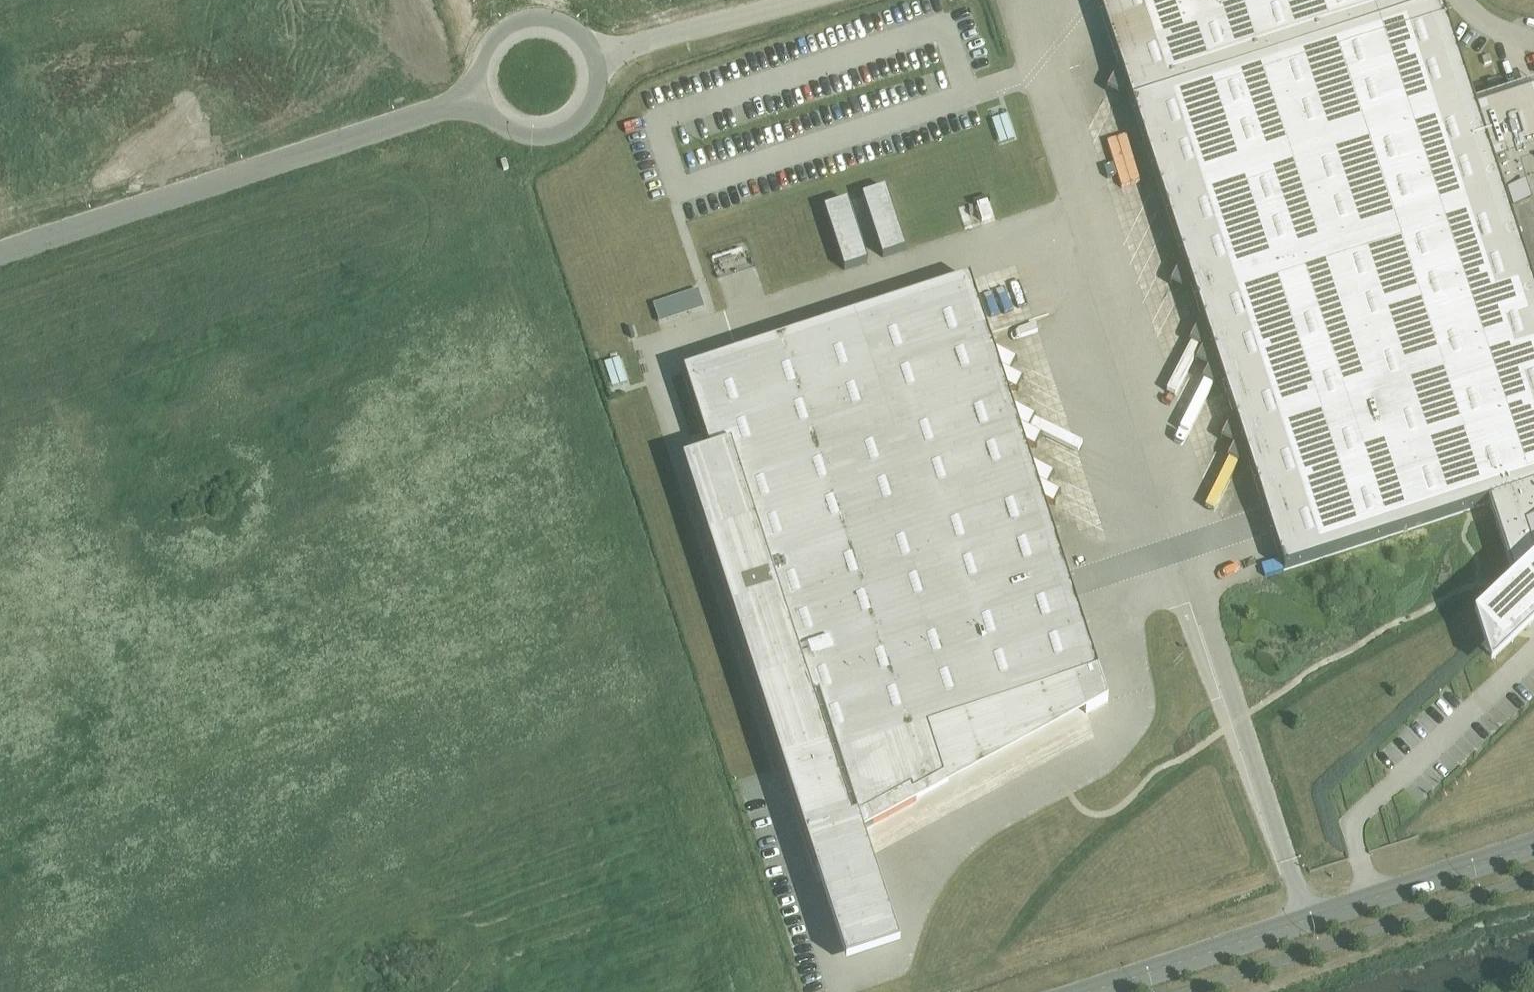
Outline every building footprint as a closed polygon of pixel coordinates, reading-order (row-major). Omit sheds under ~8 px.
[(1489,503),(1517,588),(1482,626),(1488,645),(1496,673),(1498,680),(1533,647),(1533,154),(1495,167),(1493,163),(1483,132),(1441,2),(1440,0),(1098,0),(1119,65),(1107,89),(1114,93),(1119,95),(1125,84),(1182,260),(1170,283),(1177,286),(1183,290),(1188,278),(1201,318),(1189,341),(1196,345),(1202,348),(1196,361),(1203,364),(1209,367),(1202,380),(1208,383),(1214,386),(1220,375),(1233,415),(1221,438),(1228,441),(1234,445),(1228,458),(1234,461),(1240,464),(1245,453),(1247,459),(1267,519),(1284,570),(1467,510),(1489,503)] [(886,193),(862,201),(882,260),(906,252),(886,193)] [(991,200),(973,206),(979,226),(998,220),(991,200)] [(847,206),(825,213),(845,273),(867,266),(847,206)] [(969,279),(682,374),(711,461),(699,464),(688,468),(804,822),(806,822),(812,842),(811,843),(815,855),(819,853),(816,847),(834,838),(852,828),(854,835),(859,831),(915,802),(913,795),(943,779),(926,729),(1075,680),(1086,714),(1107,702),(1069,585),(1046,513),(1042,504),(1053,509),(1057,502),(1061,496),(1049,490),(1052,484),(1055,477),(1030,464),(1024,446),(1035,452),(1038,445),(1042,438),(1029,432),(1032,426),(1035,419),(1010,408),(1005,389),(1017,394),(1021,387),(1024,381),(1011,375),(1013,369),(1016,362),(993,352),(987,334),(969,279)] [(847,972),(900,955),(859,831),(854,835),(852,828),(834,838),(816,847),(819,853),(815,855),(811,843),(812,842),(806,822),(804,822),(688,468),(681,471),(847,972)]
